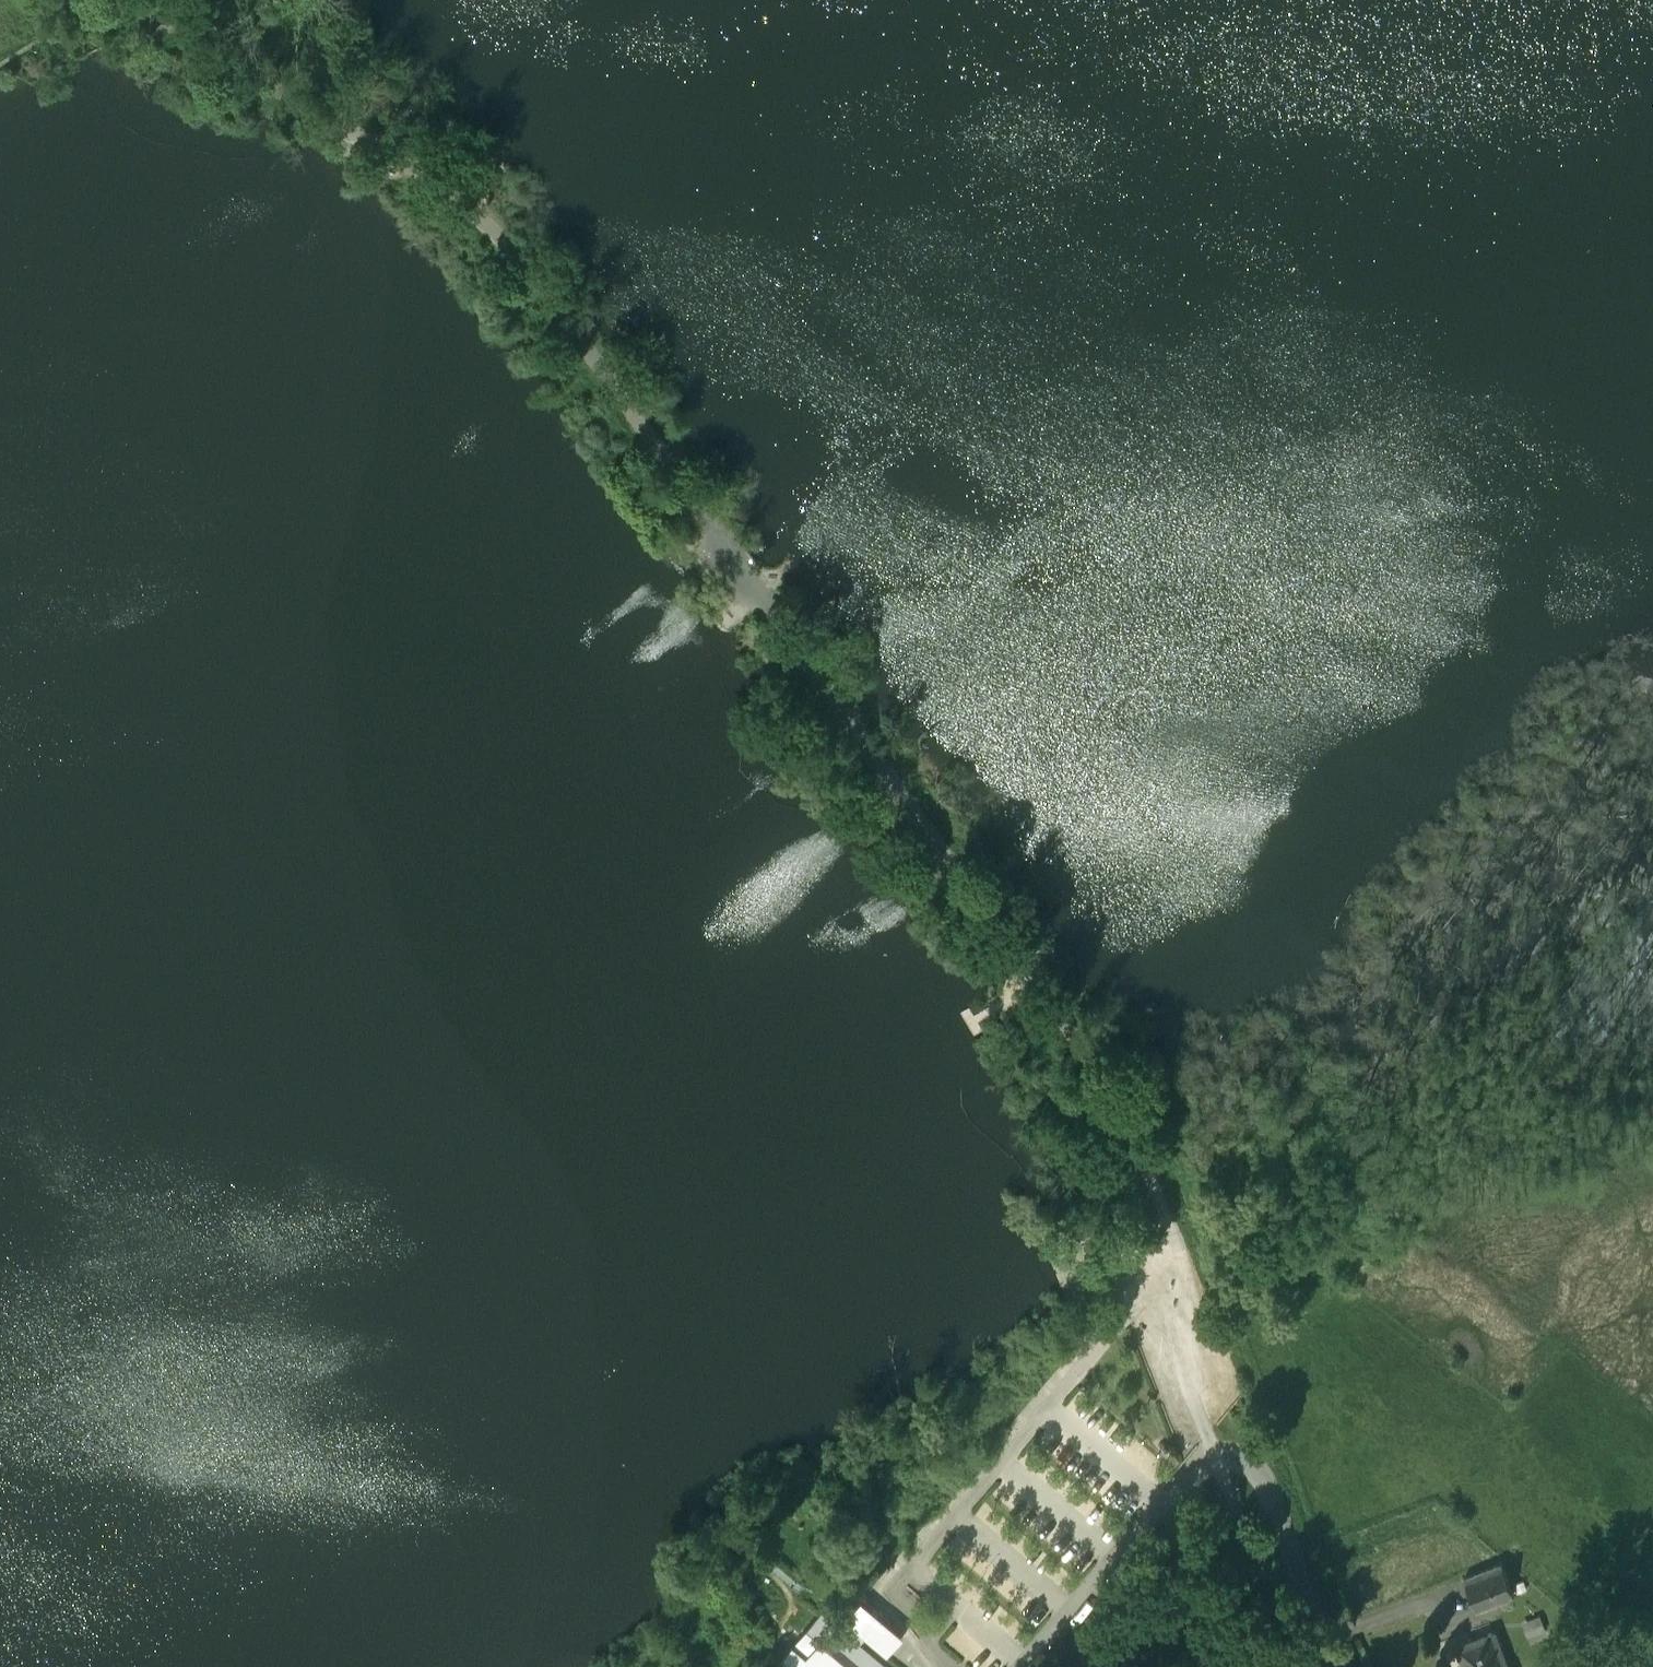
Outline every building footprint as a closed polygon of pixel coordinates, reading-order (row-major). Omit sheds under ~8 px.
[(1464,1578),(1476,1610),(1514,1595),(1502,1563),(1464,1578)] [(846,1618),(840,1625),(860,1642),(866,1635),(888,1654),(904,1635),(883,1617),(861,1599),(850,1612),(845,1618),(846,1618)] [(793,1644),(806,1655),(796,1666),(889,1666),(860,1642),(840,1625),(822,1610),(818,1615),(793,1644)] [(1494,1631),(1455,1646),(1464,1666),(1508,1666),(1494,1631)] [(786,1666),(796,1666),(806,1655),(793,1644),(778,1661),(786,1666)]
